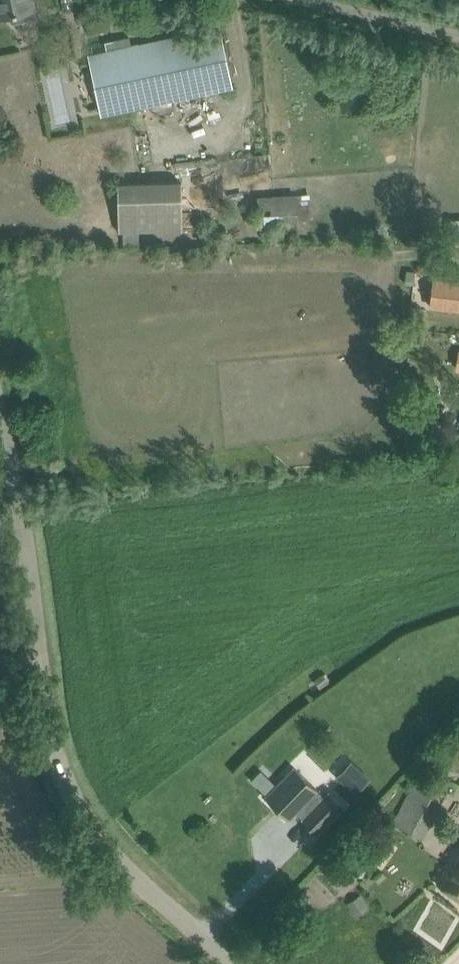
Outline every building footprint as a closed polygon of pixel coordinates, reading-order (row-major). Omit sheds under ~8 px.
[(34,8),(35,8),(33,0),(0,0),(0,15),(8,13),(9,20),(12,23),(34,18),(35,15),(34,8)] [(232,86),(224,47),(220,27),(89,55),(101,114),(232,86)] [(117,184),(119,232),(183,230),(181,182),(117,184)] [(259,222),(297,219),(314,218),(312,194),(257,198),(259,222)] [(431,305),(458,309),(458,282),(434,279),(431,305)] [(423,401),(419,421),(424,422),(420,446),(433,448),(438,424),(443,425),(446,406),(423,401)] [(354,793),(371,776),(357,762),(340,779),(354,793)] [(294,766),(265,796),(288,819),(296,811),(303,818),(302,819),(316,833),(344,805),(329,791),(324,797),(317,790),(318,789),(294,766)] [(438,810),(426,803),(436,786),(417,776),(392,822),(423,838),(438,810)] [(451,856),(452,856),(436,883),(458,899),(458,843),(451,856)]
